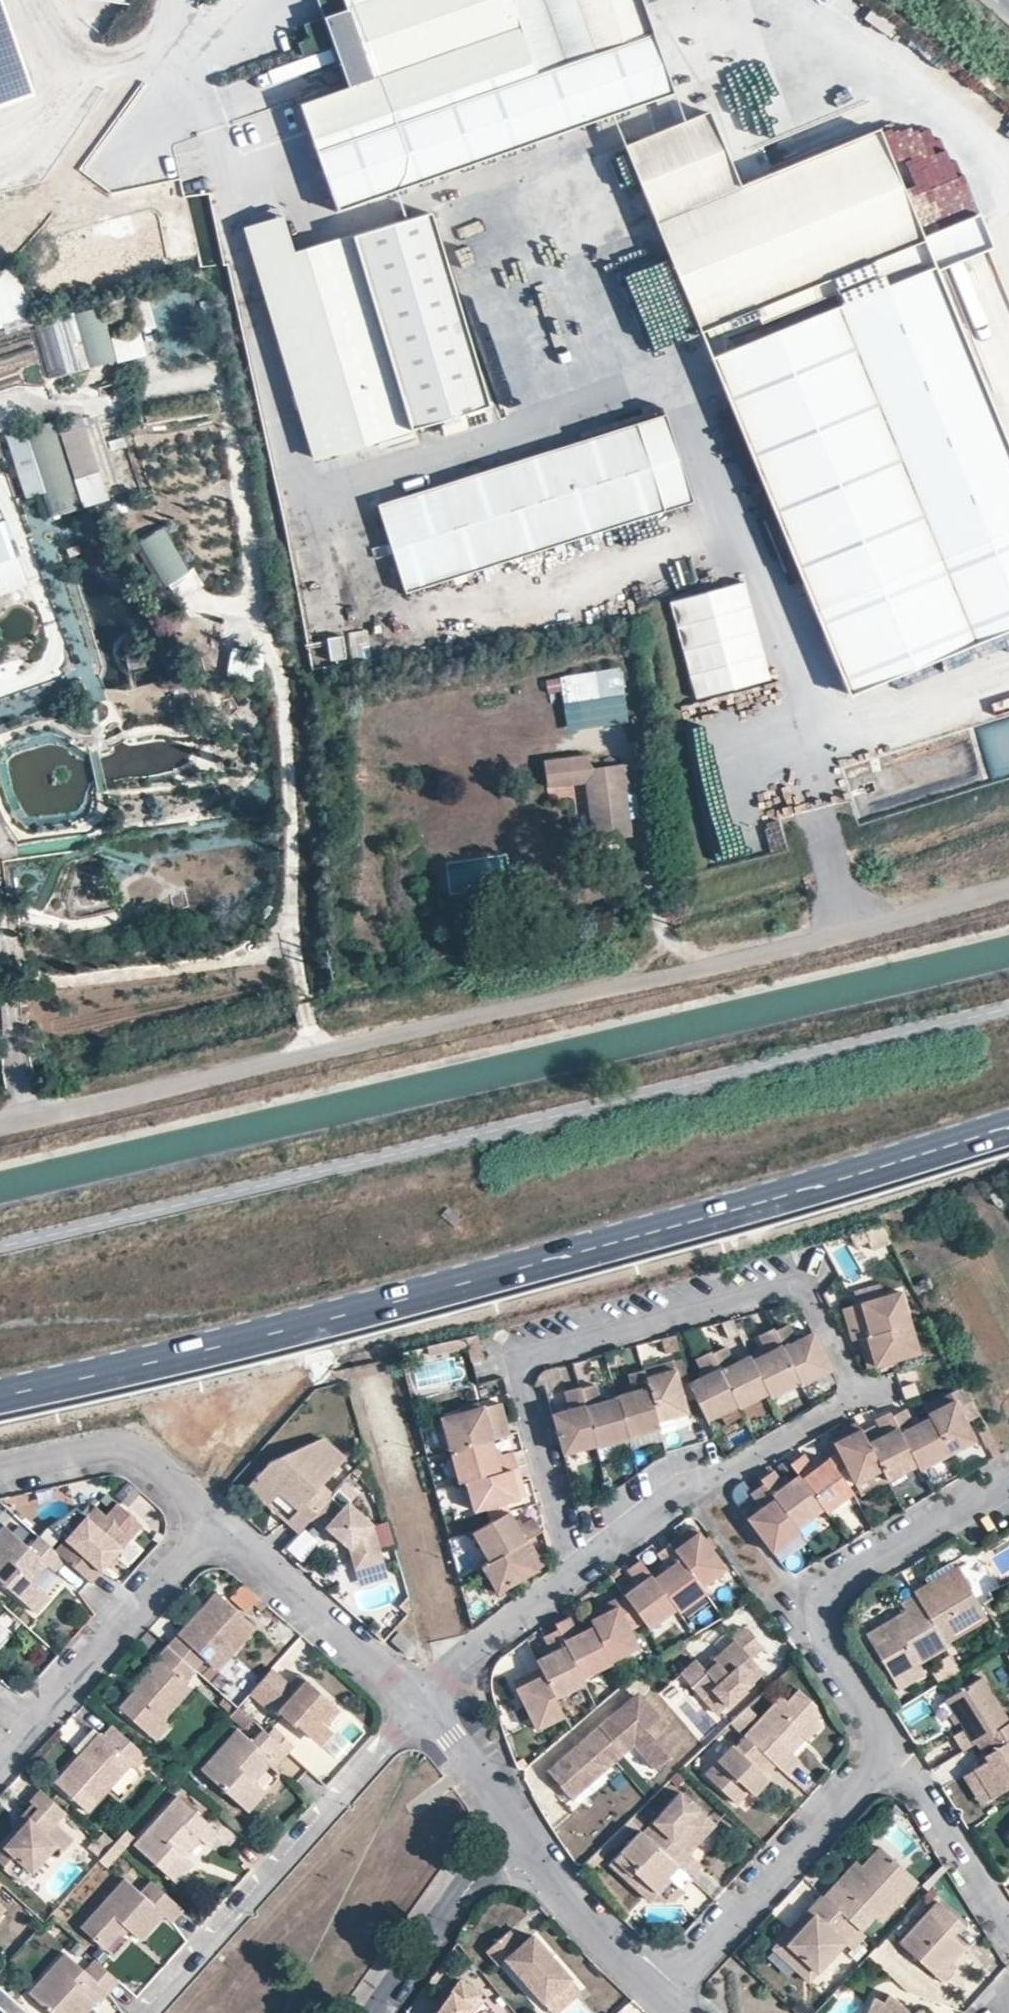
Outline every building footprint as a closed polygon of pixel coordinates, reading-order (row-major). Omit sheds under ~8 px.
[(36,97),(2,0),(0,0),(0,109),(36,97)] [(634,0),(347,0),(374,79),(348,88),(297,105),(333,211),(668,96),(634,0)] [(327,23),(307,29),(312,44),(301,48),(305,60),(335,50),(348,88),(374,79),(347,0),(319,0),(327,23)] [(706,113),(623,147),(699,334),(921,244),(877,134),(737,190),(706,113)] [(916,191),(911,192),(919,226),(965,216),(953,157),(910,166),(916,191)] [(8,186),(36,184),(35,159),(7,161),(8,186)] [(632,181),(611,190),(617,203),(638,194),(632,181)] [(489,410),(430,218),(294,259),(283,222),(244,234),(314,463),(489,410)] [(977,221),(921,244),(934,275),(990,253),(977,221)] [(699,334),(850,702),(1008,638),(1008,459),(934,275),(921,244),(699,334)] [(28,318),(17,272),(0,277),(0,325),(28,318)] [(143,357),(138,335),(106,343),(98,309),(41,322),(54,378),(143,357)] [(1008,384),(1008,333),(997,336),(1000,353),(982,357),(990,389),(1008,384)] [(37,374),(33,341),(0,345),(0,379),(37,374)] [(492,399),(523,390),(511,345),(479,354),(492,399)] [(662,418),(635,426),(664,515),(690,506),(662,418)] [(377,508),(405,597),(664,515),(635,426),(377,508)] [(85,514),(58,428),(9,443),(28,504),(41,499),(49,526),(85,514)] [(0,522),(0,593),(25,583),(1,522),(0,522)] [(167,586),(194,570),(167,525),(140,541),(167,586)] [(743,586),(668,606),(694,701),(769,681),(743,586)] [(328,663),(343,661),(340,638),(325,640),(328,663)] [(228,675),(260,683),(267,656),(235,648),(228,675)] [(567,733),(629,722),(619,667),(557,677),(567,733)] [(990,779),(1008,774),(1008,719),(976,728),(990,779)] [(618,764),(585,768),(583,755),(539,762),(543,788),(586,782),(593,842),(607,840),(627,837),(618,764)] [(871,1239),(865,1227),(850,1232),(857,1246),(871,1239)] [(843,1310),(852,1341),(859,1339),(910,1323),(901,1292),(843,1310)] [(910,1323),(859,1339),(868,1369),(919,1354),(910,1323)] [(829,1371),(810,1334),(796,1342),(787,1325),(772,1333),(798,1384),(799,1386),(829,1371)] [(798,1384),(770,1331),(759,1337),(768,1354),(751,1363),(767,1394),(769,1399),(798,1384)] [(751,1363),(749,1359),(734,1366),(725,1350),(711,1357),(736,1406),(737,1408),(767,1394),(751,1363)] [(736,1406),(710,1355),(696,1362),(705,1379),(689,1387),(706,1422),(736,1406)] [(671,1364),(642,1372),(656,1422),(685,1414),(671,1364)] [(632,1394),(615,1398),(616,1400),(626,1438),(658,1430),(656,1422),(642,1372),(628,1375),(632,1394)] [(594,1448),(593,1448),(594,1450),(627,1441),(616,1400),(598,1405),(594,1387),(578,1391),(594,1448)] [(964,1389),(952,1395),(965,1420),(977,1414),(964,1389)] [(570,1412),(551,1416),(562,1456),(593,1448),(594,1448),(578,1391),(578,1390),(565,1393),(570,1412)] [(952,1395),(924,1409),(930,1420),(948,1455),(975,1441),(965,1420),(952,1395)] [(439,1421),(447,1453),(488,1442),(506,1437),(497,1405),(439,1421)] [(906,1412),(894,1419),(916,1465),(919,1469),(948,1455),(930,1420),(915,1428),(906,1412)] [(887,1480),(916,1465),(894,1419),(891,1414),(877,1422),(885,1437),(869,1445),(871,1449),(881,1469),(887,1480)] [(853,1484),(881,1469),(871,1449),(869,1445),(858,1425),(837,1435),(829,1439),(837,1454),(841,1462),(844,1468),(853,1484)] [(273,1464),(250,1490),(269,1506),(280,1495),(298,1512),(288,1523),(300,1535),(314,1521),(335,1497),(322,1485),(345,1460),(326,1441),(273,1464)] [(493,1459),(488,1442),(447,1453),(456,1486),(465,1483),(515,1469),(511,1454),(493,1459)] [(837,1454),(827,1460),(836,1472),(844,1468),(841,1462),(837,1454)] [(800,1456),(789,1464),(797,1476),(821,1508),(824,1512),(851,1494),(836,1472),(827,1460),(812,1470),(802,1455),(800,1456)] [(515,1469),(465,1483),(473,1512),(504,1503),(524,1498),(515,1469)] [(881,1469),(853,1484),(859,1495),(887,1480),(881,1469)] [(769,1471),(759,1478),(762,1483),(794,1527),(821,1508),(797,1476),(783,1486),(770,1470),(769,1471)] [(757,1506),(743,1516),(770,1551),(798,1531),(794,1527),(762,1483),(748,1493),(757,1506)] [(353,1501),(341,1491),(335,1497),(314,1521),(327,1533),(330,1530),(341,1541),(344,1538),(354,1548),(352,1550),(356,1564),(381,1556),(373,1527),(350,1505),(353,1501)] [(507,1513),(504,1503),(473,1512),(478,1530),(507,1513)] [(56,1555),(64,1563),(89,1585),(99,1574),(96,1570),(109,1555),(113,1559),(129,1541),(140,1528),(125,1516),(114,1528),(94,1510),(56,1555)] [(471,1533),(486,1559),(488,1562),(508,1551),(540,1532),(532,1519),(516,1529),(507,1513),(478,1530),(471,1533)] [(668,1546),(700,1588),(723,1570),(713,1556),(705,1546),(692,1528),(668,1546)] [(56,1555),(39,1540),(28,1552),(2,1530),(0,1532),(0,1588),(33,1617),(49,1598),(32,1583),(46,1568),(53,1574),(64,1563),(56,1555)] [(341,1541),(352,1550),(354,1548),(344,1538),(341,1541)] [(712,1540),(705,1546),(713,1556),(720,1551),(712,1540)] [(528,1543),(526,1541),(508,1551),(488,1562),(480,1567),(497,1594),(542,1567),(528,1543)] [(666,1569),(652,1580),(675,1610),(677,1613),(704,1593),(700,1588),(668,1546),(656,1554),(666,1569)] [(99,1574),(113,1559),(109,1555),(96,1570),(99,1574)] [(384,1565),(381,1556),(356,1564),(358,1572),(384,1565)] [(637,1586),(622,1597),(642,1624),(647,1631),(675,1610),(652,1580),(639,1562),(626,1572),(637,1586)] [(971,1588),(960,1566),(942,1576),(945,1580),(939,1584),(936,1579),(914,1592),(915,1593),(943,1643),(987,1619),(970,1589),(971,1588)] [(40,1590),(53,1574),(46,1568),(32,1583),(40,1590)] [(249,1611),(257,1599),(241,1587),(232,1599),(249,1611)] [(889,1676),(945,1646),(943,1643),(915,1593),(898,1601),(903,1610),(880,1622),(884,1629),(887,1635),(871,1643),(889,1676)] [(188,1625),(169,1648),(195,1671),(204,1661),(217,1672),(254,1628),(215,1594),(203,1609),(206,1611),(191,1628),(188,1625)] [(622,1597),(612,1603),(626,1632),(642,1624),(622,1597)] [(612,1603),(586,1616),(592,1628),(610,1663),(635,1650),(626,1632),(612,1603)] [(203,1609),(188,1625),(191,1628),(206,1611),(203,1609)] [(567,1621),(554,1627),(557,1632),(581,1680),(610,1665),(610,1663),(592,1628),(575,1637),(567,1621)] [(10,1635),(0,1626),(0,1646),(10,1635)] [(749,1658),(760,1648),(742,1627),(730,1639),(732,1641),(719,1652),(725,1659),(719,1665),(716,1662),(705,1672),(694,1659),(679,1672),(701,1697),(715,1713),(724,1705),(749,1682),(761,1671),(755,1665),(749,1658)] [(872,1636),(871,1643),(887,1635),(884,1629),(872,1636)] [(549,1655),(535,1663),(539,1672),(552,1699),(582,1684),(581,1680),(557,1632),(542,1640),(549,1655)] [(184,1684),(195,1671),(169,1648),(136,1684),(140,1688),(120,1711),(150,1737),(190,1689),(184,1684)] [(719,1652),(702,1668),(705,1672),(716,1662),(719,1665),(725,1659),(719,1652)] [(532,1731),(561,1716),(552,1699),(539,1672),(511,1686),(520,1704),(526,1716),(532,1731)] [(284,1684),(272,1673),(250,1696),(269,1713),(271,1710),(294,1730),(295,1729),(307,1739),(309,1741),(311,1742),(313,1742),(315,1742),(317,1741),(320,1739),(321,1737),(321,1735),(321,1732),(321,1729),(319,1728),(335,1710),(299,1677),(289,1688),(283,1693),(279,1689),(284,1684)] [(944,1695),(971,1741),(975,1739),(1007,1720),(979,1674),(944,1695)] [(131,1689),(136,1693),(140,1688),(136,1684),(131,1689)] [(289,1688),(284,1684),(279,1689),(283,1693),(289,1688)] [(778,1695),(742,1735),(743,1736),(772,1763),(783,1773),(795,1760),(786,1752),(781,1747),(794,1734),(799,1738),(800,1739),(812,1727),(810,1701),(797,1688),(785,1701),(778,1695)] [(644,1701),(636,1692),(608,1716),(616,1725),(644,1701)] [(680,1744),(644,1701),(616,1725),(608,1716),(544,1769),(568,1797),(602,1769),(599,1766),(618,1751),(620,1753),(631,1744),(652,1769),(680,1744)] [(521,1718),(526,1716),(520,1704),(516,1706),(521,1718)] [(1007,1720),(975,1739),(982,1751),(986,1749),(989,1754),(970,1766),(989,1796),(1008,1783),(1008,1718),(1007,1720)] [(136,1769),(146,1758),(112,1728),(102,1738),(98,1735),(54,1786),(87,1815),(131,1765),(136,1769)] [(79,1757),(98,1735),(92,1730),(72,1751),(79,1757)] [(273,1771),(289,1753),(265,1732),(253,1744),(238,1731),(201,1771),(248,1813),(266,1792),(251,1779),(265,1763),(273,1771)] [(786,1752),(799,1738),(794,1734),(781,1747),(786,1752)] [(772,1763),(743,1736),(731,1747),(728,1744),(700,1773),(731,1802),(745,1787),(748,1784),(753,1788),(764,1777),(762,1774),(772,1763)] [(620,1753),(618,1751),(599,1766),(602,1769),(620,1753)] [(311,1769),(299,1779),(314,1798),(326,1789),(311,1769)] [(62,1814),(36,1791),(26,1803),(28,1805),(34,1810),(13,1833),(0,1848),(0,1866),(5,1871),(14,1860),(29,1873),(54,1845),(43,1836),(54,1824),(62,1814)] [(646,1824),(640,1830),(679,1867),(691,1855),(686,1851),(713,1822),(679,1791),(646,1824)] [(132,1848),(174,1884),(191,1864),(182,1856),(196,1840),(205,1848),(218,1835),(176,1798),(132,1848)] [(13,1833),(34,1810),(28,1805),(8,1828),(13,1833)] [(646,1824),(635,1813),(628,1819),(640,1830),(646,1824)] [(72,1840),(54,1824),(43,1836),(54,1845),(61,1851),(72,1840)] [(666,1874),(675,1864),(640,1830),(608,1863),(643,1895),(651,1887),(656,1892),(670,1878),(666,1874)] [(191,1864),(205,1848),(196,1840),(182,1856),(191,1864)] [(848,1870),(821,1898),(857,1931),(871,1917),(876,1922),(913,1881),(878,1848),(860,1867),(853,1875),(848,1870)] [(855,1863),(848,1870),(853,1875),(860,1867),(855,1863)] [(169,1924),(181,1911),(150,1883),(140,1894),(125,1882),(80,1931),(104,1950),(124,1927),(133,1936),(140,1942),(161,1918),(169,1924)] [(854,1945),(863,1936),(857,1931),(821,1898),(820,1897),(806,1912),(812,1917),(800,1929),(795,1924),(779,1940),(815,1973),(841,1945),(846,1939),(854,1945)] [(934,1904),(895,1945),(928,1974),(942,1960),(946,1963),(960,1948),(947,1937),(957,1926),(934,1904)] [(806,1912),(795,1924),(800,1929),(812,1917),(806,1912)] [(112,1957),(133,1936),(124,1927),(104,1950),(112,1957)] [(508,1930),(485,1949),(498,1964),(505,1958),(541,2001),(568,1979),(532,1935),(521,1945),(508,1930)] [(848,1952),(854,1945),(846,1939),(841,1945),(848,1952)] [(807,1981),(815,1973),(779,1940),(771,1949),(807,1981)] [(117,1983),(94,1962),(83,1972),(61,1954),(26,1994),(47,2012),(72,2012),(76,2009),(81,2012),(91,2002),(95,2005),(105,1994),(117,1983)] [(480,1995),(461,1980),(436,2012),(466,2012),(480,1995)] [(872,1997),(866,2012),(919,2012),(916,2006),(906,2010),(905,2007),(899,2000),(893,1995),(887,1991),(883,2001),(872,1997)] [(618,2012),(642,2012),(634,2002),(618,2012)]
